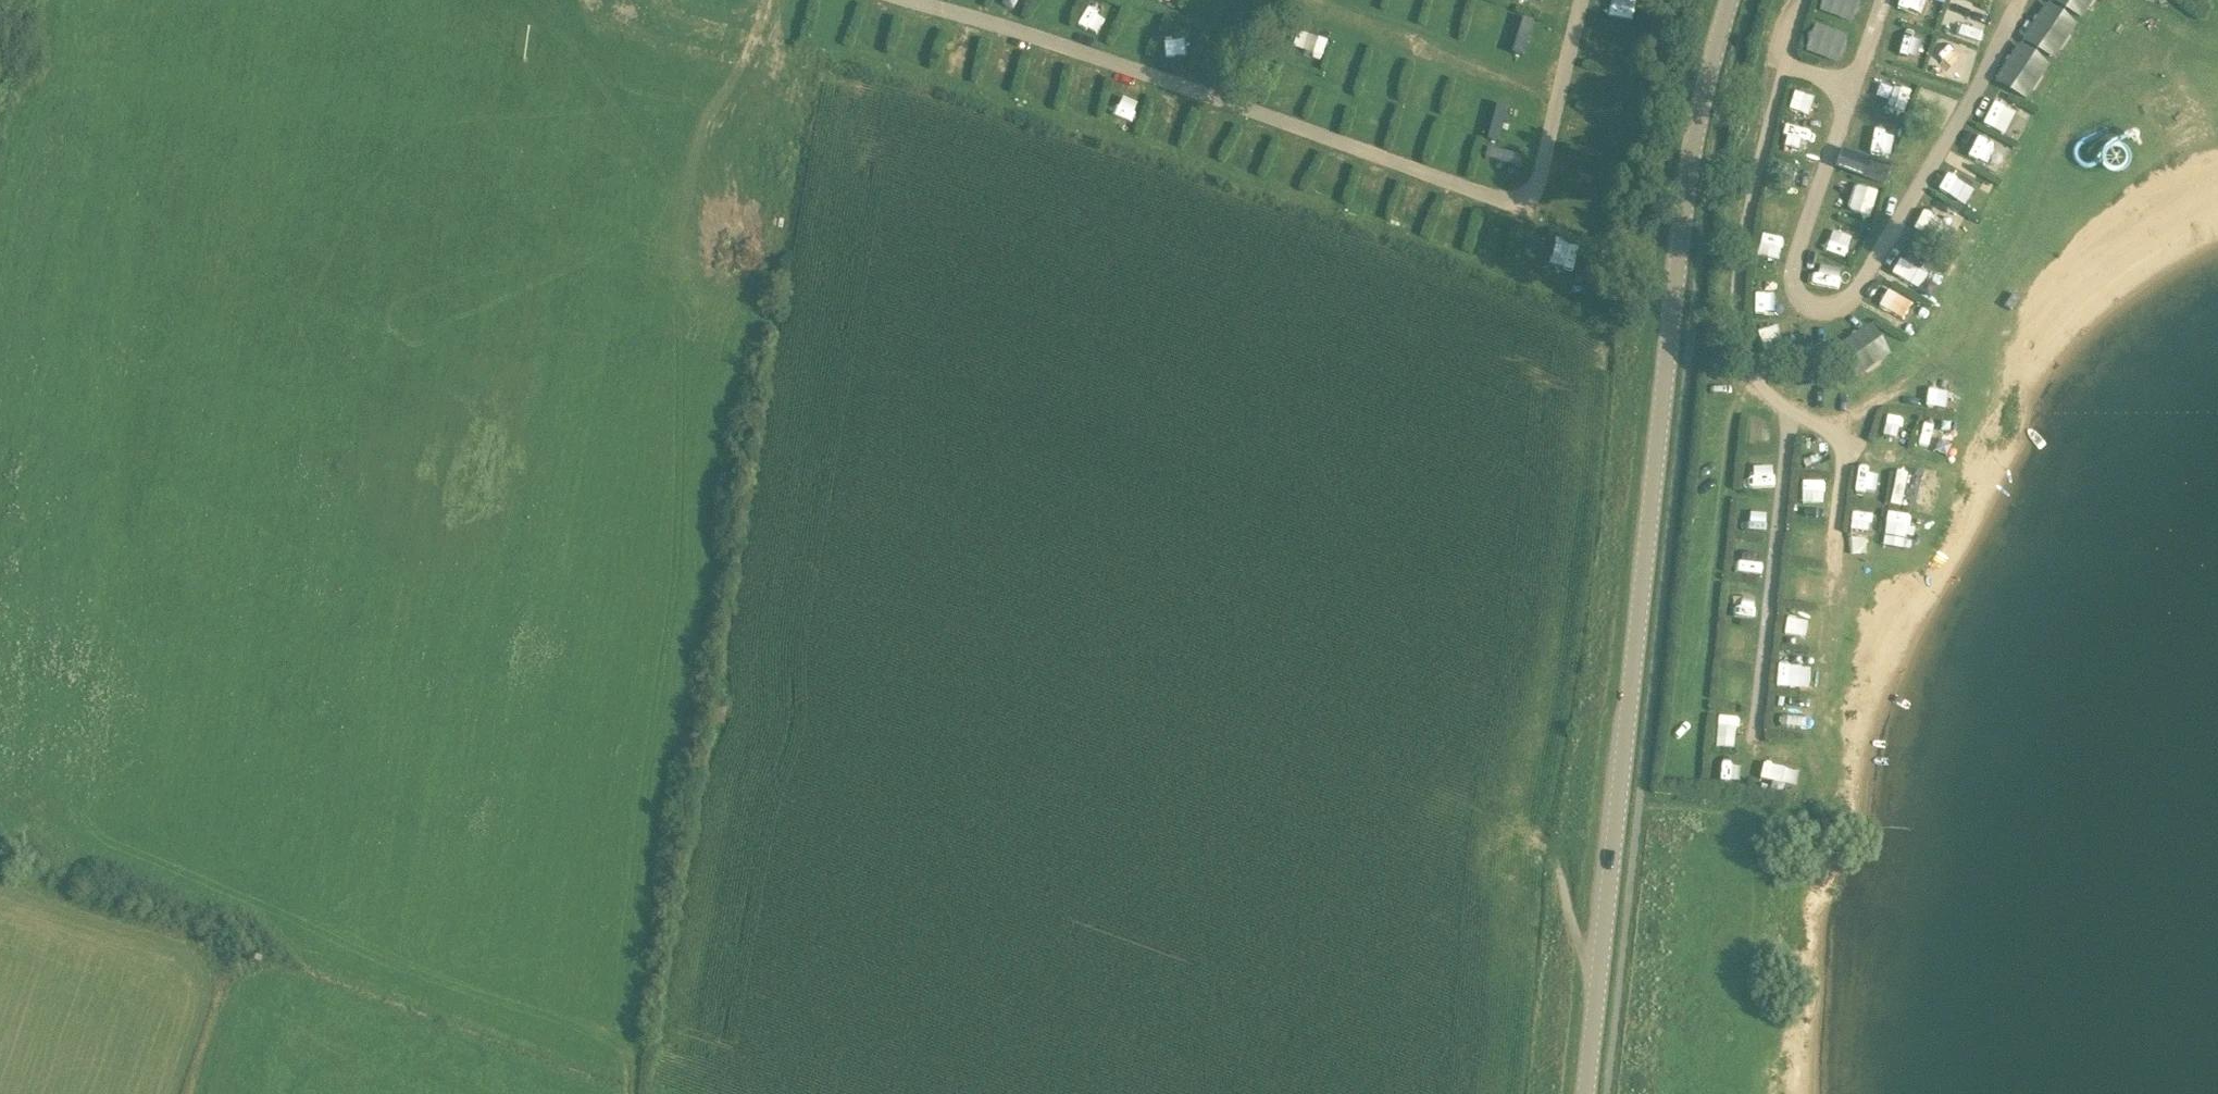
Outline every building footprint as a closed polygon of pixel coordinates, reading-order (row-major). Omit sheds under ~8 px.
[(1064,15),(1071,0),(1045,0),(1043,5),(1064,15)] [(1116,7),(1099,0),(1094,0),(1084,22),(1105,31),(1116,7)] [(1187,10),(1206,13),(1209,0),(1189,0),(1187,10)] [(1600,5),(1648,11),(1649,0),(1600,0),(1600,5)] [(1854,18),(1859,0),(1818,0),(1816,8),(1854,18)] [(1939,0),(1902,0),(1937,10),(1939,0)] [(2077,0),(2048,0),(2046,2),(2065,16),(2077,0)] [(1941,29),(1976,36),(1982,10),(1946,3),(1941,29)] [(1814,19),(1804,46),(1839,60),(1849,33),(1814,19)] [(1176,20),(1163,44),(1183,55),(1196,31),(1176,20)] [(1595,23),(1589,41),(1635,54),(1640,35),(1595,23)] [(1893,35),(1888,57),(1918,63),(1923,40),(1893,35)] [(2051,56),(2058,46),(2046,37),(2038,47),(2051,56)] [(1962,77),(1969,51),(1935,41),(1927,67),(1962,77)] [(2016,50),(2000,79),(2025,93),(2041,64),(2016,50)] [(1626,96),(1631,76),(1583,65),(1578,85),(1626,96)] [(1883,74),(1876,95),(1902,102),(1908,81),(1883,74)] [(1127,78),(1112,123),(1129,129),(1145,84),(1127,78)] [(1935,119),(1940,93),(1916,88),(1910,114),(1935,119)] [(1816,96),(1791,93),(1788,116),(1814,118),(1816,96)] [(2006,128),(2013,105),(1981,95),(1973,119),(2006,128)] [(1895,145),(1901,125),(1877,118),(1871,138),(1895,145)] [(1962,120),(1947,148),(1969,160),(1984,133),(1962,120)] [(1988,130),(1970,161),(1987,170),(2005,140),(1988,130)] [(2180,142),(2163,148),(2169,161),(2185,155),(2180,142)] [(1954,196),(1965,166),(1938,156),(1927,187),(1954,196)] [(1847,192),(1842,212),(1866,218),(1871,198),(1847,192)] [(1908,225),(1930,236),(1943,212),(1921,200),(1908,225)] [(1546,234),(1541,253),(1587,265),(1592,246),(1546,234)] [(1898,250),(1888,272),(1919,286),(1929,264),(1898,250)] [(1812,252),(1807,273),(1835,280),(1841,258),(1812,252)] [(1877,283),(1869,302),(1900,317),(1910,295),(1898,289),(1897,292),(1877,283)] [(1763,488),(1767,464),(1742,460),(1739,485),(1763,488)] [(1902,501),(1909,469),(1896,466),(1889,498),(1902,501)] [(1923,505),(1944,507),(1946,483),(1925,481),(1923,505)] [(1738,491),(1737,523),(1759,524),(1760,491),(1738,491)] [(1850,505),(1850,538),(1873,538),(1874,505),(1850,505)] [(1885,513),(1880,534),(1912,542),(1917,521),(1885,513)]
